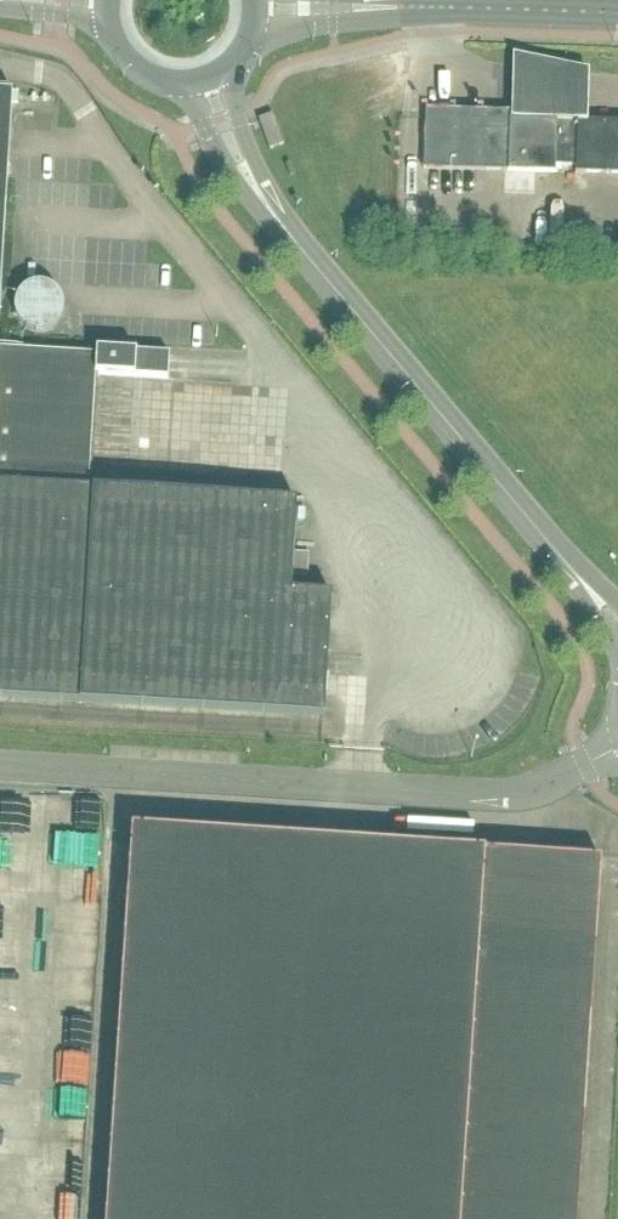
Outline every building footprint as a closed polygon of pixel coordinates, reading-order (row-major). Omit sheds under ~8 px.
[(593,80),(515,63),(514,85),(513,131),(592,133),(593,93),(593,80)] [(12,93),(0,92),(0,295),(12,93)] [(272,116),(267,118),(259,121),(270,151),(283,146),(272,116)] [(617,177),(617,124),(509,121),(509,122),(424,120),(423,171),(554,175),(555,168),(574,168),(574,175),(602,176),(617,177)] [(39,297),(36,297),(33,298),(31,299),(28,301),(25,303),(23,305),(22,308),(20,310),(19,313),(18,316),(18,319),(18,322),(18,325),(19,328),(20,331),(21,334),(23,336),(25,338),(27,340),(30,342),(32,343),(35,344),(38,345),(41,345),(45,345),(48,345),(50,344),(53,343),(56,341),(58,339),(60,337),(62,334),(64,332),(65,329),(66,326),(66,323),(66,320),(66,317),(65,314),(64,311),(63,308),(61,306),(59,303),(57,301),(54,300),(51,298),(48,297),(45,297),(42,296),(39,297)] [(323,718),(331,595),(291,593),(296,502),(88,489),(95,375),(181,380),(181,363),(96,358),(96,356),(0,351),(0,699),(323,718)] [(131,828),(118,1022),(105,1218),(576,1218),(600,860),(484,853),(484,852),(131,828)]
